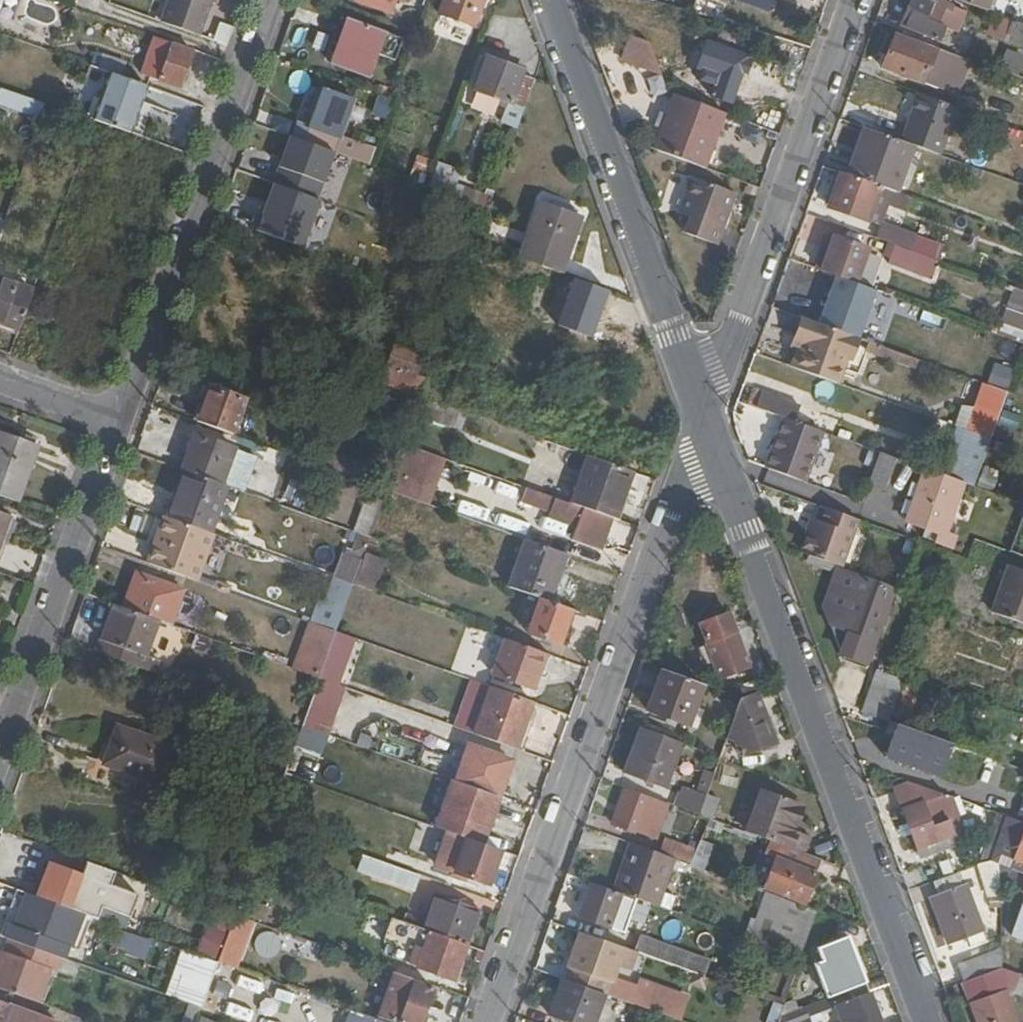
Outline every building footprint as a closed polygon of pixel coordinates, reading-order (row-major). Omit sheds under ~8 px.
[(198,36),(209,2),(215,4),(217,0),(168,0),(161,22),(198,36)] [(397,0),(358,0),(392,12),(397,0)] [(441,13),(475,25),(484,0),(446,0),(441,13)] [(946,1),(944,0),(910,0),(902,24),(939,38),(944,24),(938,22),(946,1)] [(723,4),(715,1),(710,15),(718,18),(723,4)] [(386,32),(348,18),(331,64),(369,77),(386,32)] [(1011,19),(1004,38),(1022,45),(1022,24),(1011,19)] [(732,54),(741,26),(725,21),(716,48),(732,54)] [(935,50),(897,35),(885,66),(924,80),(935,50)] [(620,61),(662,78),(651,46),(630,38),(620,61)] [(182,88),(194,54),(156,40),(145,74),(182,88)] [(747,59),(732,54),(716,48),(705,45),(697,71),(703,73),(717,78),(715,87),(711,98),(731,105),(740,79),(744,80),(749,66),(745,65),(747,59)] [(1000,67),(1018,74),(1022,60),(1022,55),(1007,49),(1000,67)] [(969,58),(949,51),(938,80),(958,87),(969,58)] [(526,69),(488,55),(476,88),(513,102),(526,107),(536,78),(524,74),(526,69)] [(99,69),(122,78),(126,66),(103,57),(99,69)] [(95,120),(131,134),(149,87),(122,78),(99,69),(93,67),(76,113),(95,120)] [(700,82),(715,87),(717,78),(703,73),(700,82)] [(933,97),(900,85),(882,132),(913,144),(921,147),(935,109),(930,107),(933,97)] [(44,103),(0,88),(0,106),(38,119),(44,103)] [(333,150),(371,163),(376,150),(341,137),(352,101),(322,90),(304,139),(333,150)] [(706,171),(726,117),(714,113),(676,99),(668,120),(663,132),(656,152),(706,171)] [(506,105),(499,122),(515,128),(522,111),(506,105)] [(663,132),(668,120),(661,117),(657,129),(663,132)] [(865,126),(859,124),(848,154),(855,157),(855,156),(858,145),(865,126)] [(897,190),(913,144),(882,132),(865,126),(858,145),(863,146),(860,157),(855,156),(855,157),(849,172),(876,182),(897,190)] [(317,195),(333,150),(304,139),(289,134),(273,178),(317,195)] [(863,146),(858,145),(855,156),(860,157),(863,146)] [(849,172),(843,170),(829,206),(864,219),(874,189),(876,182),(849,172)] [(493,197),(435,175),(431,186),(490,208),(493,197)] [(317,195),(273,178),(253,229),(301,247),(320,196),(317,195)] [(735,195),(692,178),(678,215),(690,221),(684,235),(717,247),(735,195)] [(876,182),(874,189),(877,190),(884,200),(895,205),(900,191),(897,190),(876,182)] [(900,191),(895,205),(906,208),(911,195),(900,191)] [(521,260),(560,274),(574,234),(579,220),(581,215),(543,201),(521,260)] [(579,220),(574,234),(581,236),(585,222),(579,220)] [(896,244),(911,249),(916,236),(882,224),(877,237),(896,244)] [(828,235),(816,266),(858,282),(868,249),(828,235)] [(933,278),(939,259),(911,249),(896,244),(890,262),(933,278)] [(854,290),(822,278),(810,313),(842,325),(854,290)] [(20,329),(33,291),(0,279),(0,322),(20,329)] [(1022,341),(1022,289),(1016,286),(999,333),(1022,341)] [(923,310),(919,319),(943,329),(947,319),(923,310)] [(801,315),(794,335),(801,337),(808,318),(801,315)] [(797,347),(791,365),(835,381),(842,364),(858,370),(868,340),(808,318),(801,337),(794,335),(791,345),(797,347)] [(382,380),(422,394),(426,383),(415,378),(422,359),(394,349),(382,380)] [(994,362),(988,381),(1008,387),(1014,368),(994,362)] [(992,437),(1008,390),(985,382),(968,429),(970,429),(992,437)] [(422,394),(449,404),(453,392),(426,383),(422,394)] [(210,385),(198,421),(235,433),(247,397),(210,385)] [(785,415),(799,420),(806,404),(757,385),(750,403),(785,415)] [(785,415),(767,465),(805,479),(823,429),(799,420),(785,415)] [(968,429),(962,426),(953,451),(960,454),(970,429),(968,429)] [(20,502),(42,443),(2,428),(0,432),(0,495),(20,502)] [(965,480),(975,484),(992,437),(970,429),(960,454),(953,451),(945,473),(965,480)] [(197,432),(185,468),(189,469),(225,482),(245,489),(257,454),(197,432)] [(405,441),(388,488),(416,497),(433,451),(405,441)] [(885,492),(898,459),(879,452),(867,485),(885,492)] [(616,518),(634,470),(591,455),(575,503),(587,507),(612,516),(616,518)] [(946,532),(965,480),(945,473),(928,467),(908,519),(946,532)] [(189,469),(185,468),(175,498),(179,499),(189,469)] [(175,498),(169,516),(210,530),(225,482),(189,469),(179,499),(175,498)] [(376,483),(359,529),(361,530),(372,534),(388,488),(376,483)] [(600,549),(612,516),(587,507),(575,503),(557,496),(527,485),(521,499),(546,508),(547,505),(551,507),(548,514),(577,524),(571,538),(600,549)] [(474,504),(471,516),(500,524),(504,512),(474,504)] [(811,534),(804,554),(846,569),(863,521),(823,506),(818,519),(816,518),(811,534)] [(10,515),(0,511),(0,543),(10,515)] [(165,514),(148,561),(196,578),(212,531),(210,530),(169,516),(165,514)] [(806,532),(811,534),(816,518),(811,517),(806,532)] [(365,552),(372,534),(361,530),(355,548),(365,552)] [(551,599),(558,578),(567,552),(529,538),(512,585),(544,596),(551,599)] [(354,582),(365,552),(355,548),(348,546),(337,576),(354,582)] [(564,581),(573,555),(567,552),(558,578),(564,581)] [(1011,565),(994,610),(1022,620),(1022,570),(1011,565)] [(126,607),(160,619),(173,623),(185,591),(139,574),(126,607)] [(902,592),(869,580),(849,633),(884,645),(902,592)] [(562,642),(575,607),(551,599),(544,596),(532,630),(562,642)] [(113,602),(96,651),(153,671),(158,657),(147,653),(160,619),(126,607),(113,602)] [(749,660),(730,607),(701,618),(722,670),(749,660)] [(303,724),(328,732),(358,639),(306,623),(290,671),(318,679),(303,724)] [(538,670),(540,671),(548,651),(506,636),(494,672),(532,686),(538,670)] [(546,672),(552,653),(548,651),(540,671),(546,672)] [(973,676),(977,663),(953,654),(949,667),(973,676)] [(693,723),(707,682),(665,668),(651,709),(693,723)] [(867,712),(893,721),(893,719),(895,714),(907,676),(882,668),(867,712)] [(909,671),(907,676),(895,714),(907,719),(923,677),(909,671)] [(530,716),(535,699),(494,684),(476,732),(524,749),(535,718),(530,716)] [(783,739),(768,703),(761,688),(742,694),(730,733),(741,736),(746,752),(783,739)] [(121,722),(113,740),(106,759),(98,755),(94,764),(137,780),(141,772),(160,779),(174,742),(121,722)] [(668,786),(685,739),(645,725),(630,771),(668,786)] [(883,760),(940,781),(953,746),(896,725),(883,760)] [(106,759),(113,740),(105,737),(98,755),(106,759)] [(459,779),(502,795),(514,762),(472,747),(459,779)] [(678,804),(700,812),(707,792),(716,771),(707,768),(699,789),(685,784),(678,804)] [(926,785),(908,778),(894,783),(923,856),(961,842),(951,816),(933,823),(924,800),(930,797),(926,785)] [(485,842),(502,795),(459,779),(458,779),(439,826),(451,830),(485,842)] [(761,787),(746,828),(784,842),(807,850),(812,834),(794,827),(804,802),(761,787)] [(641,832),(653,799),(626,788),(614,822),(641,832)] [(707,792),(700,812),(710,815),(717,796),(707,792)] [(989,861),(998,864),(1022,873),(1022,825),(1004,818),(989,861)] [(491,882),(503,849),(485,842),(451,830),(439,863),(491,882)] [(694,863),(700,848),(669,837),(663,851),(694,863)] [(668,855),(625,839),(608,885),(623,891),(651,901),(668,855)] [(810,901),(824,857),(807,850),(784,842),(770,886),(810,901)] [(56,883),(51,899),(66,905),(94,915),(99,901),(73,892),(82,864),(42,850),(33,875),(56,883)] [(416,890),(422,873),(367,853),(361,869),(416,890)] [(608,885),(594,880),(582,913),(611,924),(623,891),(608,885)] [(951,941),(970,934),(983,929),(965,881),(934,893),(951,941)] [(51,899),(28,891),(25,899),(63,912),(66,905),(51,899)] [(434,930),(471,943),(484,906),(440,891),(426,927),(434,930)] [(63,912),(25,899),(18,918),(48,929),(60,934),(57,941),(53,951),(80,960),(96,915),(94,915),(66,905),(63,912)] [(805,957),(821,910),(798,901),(779,947),(805,957)] [(1013,936),(1022,939),(1022,909),(1013,936)] [(247,940),(255,919),(236,912),(229,933),(247,940)] [(60,934),(48,929),(44,936),(57,941),(60,934)] [(983,929),(970,934),(973,944),(987,939),(983,929)] [(459,976),(471,943),(434,930),(422,963),(459,976)] [(606,938),(583,930),(570,964),(593,972),(595,972),(606,938)] [(256,933),(257,956),(278,955),(277,932),(256,933)] [(704,977),(710,959),(640,934),(634,951),(704,977)] [(38,1001),(50,967),(55,969),(60,955),(9,937),(5,950),(0,949),(0,950),(0,988),(38,1001)] [(832,1002),(872,987),(854,940),(824,951),(829,967),(820,970),(832,1002)] [(958,964),(964,979),(1002,963),(1001,947),(958,964)] [(1002,963),(964,979),(981,1021),(1020,1021),(1009,989),(1016,986),(1022,971),(1002,963)] [(608,992),(614,993),(618,980),(595,972),(593,972),(589,985),(608,992)] [(192,1003),(202,1007),(213,976),(203,973),(192,1003)] [(384,1013),(408,1021),(429,1021),(430,1019),(425,1018),(436,987),(399,973),(384,1013)] [(240,975),(236,985),(259,995),(264,985),(240,975)] [(564,976),(553,1010),(587,1021),(596,1021),(608,992),(589,985),(564,976)] [(874,988),(813,1011),(816,1020),(843,1011),(848,1021),(887,1021),(874,988)] [(782,1005),(771,1001),(764,1021),(777,1021),(782,1005)] [(0,1002),(0,1021),(54,1021),(0,1002)] [(222,1014),(244,1021),(247,1021),(251,1011),(226,1002),(222,1014)] [(348,1006),(344,1013),(350,1016),(348,1021),(393,1021),(348,1006)]
